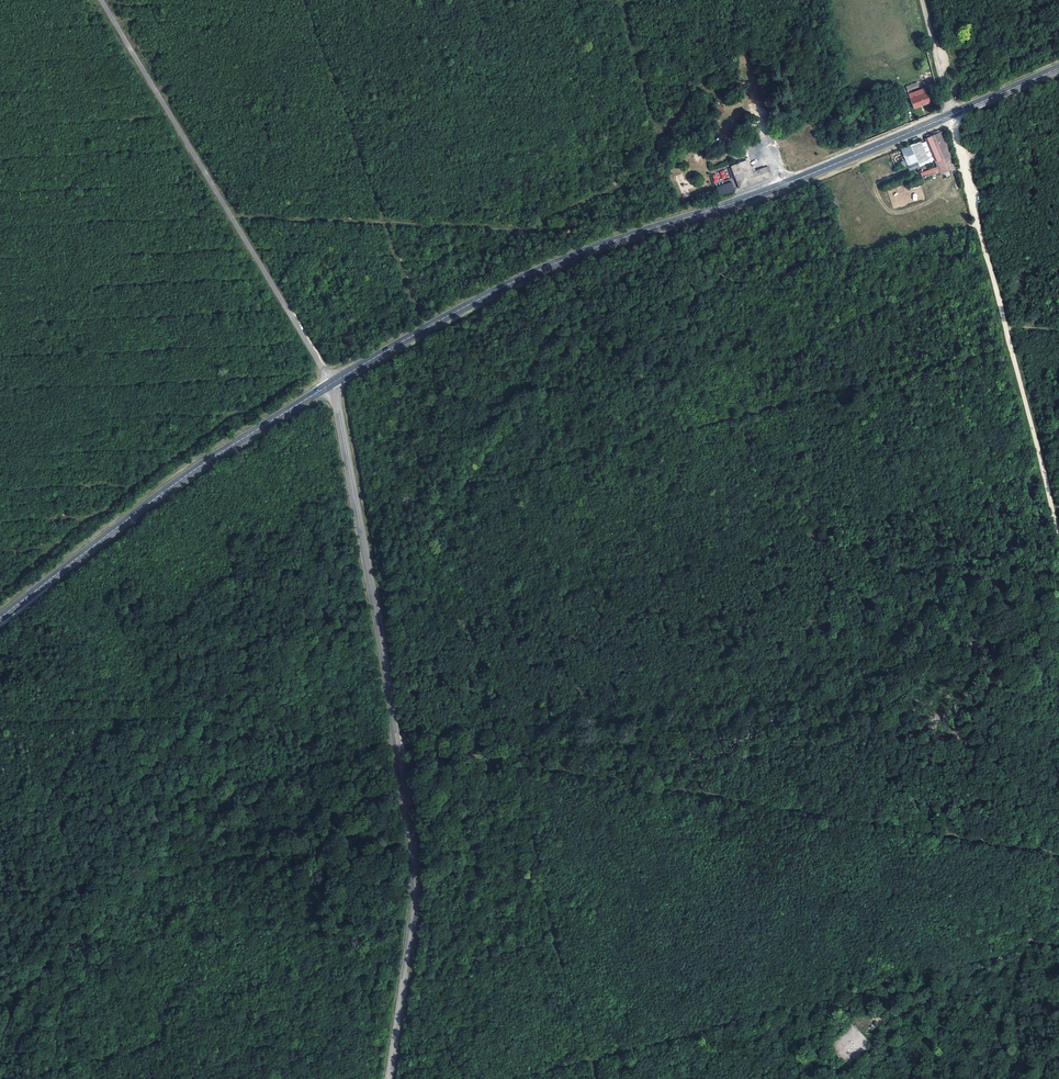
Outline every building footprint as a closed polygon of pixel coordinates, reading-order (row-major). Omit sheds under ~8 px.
[(924,88),(921,80),(906,87),(908,93),(924,88)] [(930,103),(924,88),(908,93),(915,109),(930,103)] [(940,175),(957,168),(945,130),(925,139),(940,175)] [(921,141),(901,149),(909,171),(931,163),(928,156),(931,155),(930,152),(926,153),(921,141)] [(753,184),(770,178),(768,172),(771,171),(769,166),(752,172),(748,160),(733,165),(730,166),(739,189),(753,184)] [(732,182),(717,187),(720,196),(735,191),(732,182)] [(689,197),(688,189),(690,188),(689,184),(680,186),(682,198),(689,197)] [(854,1026),(827,1047),(849,1073),(876,1051),(854,1026)]
